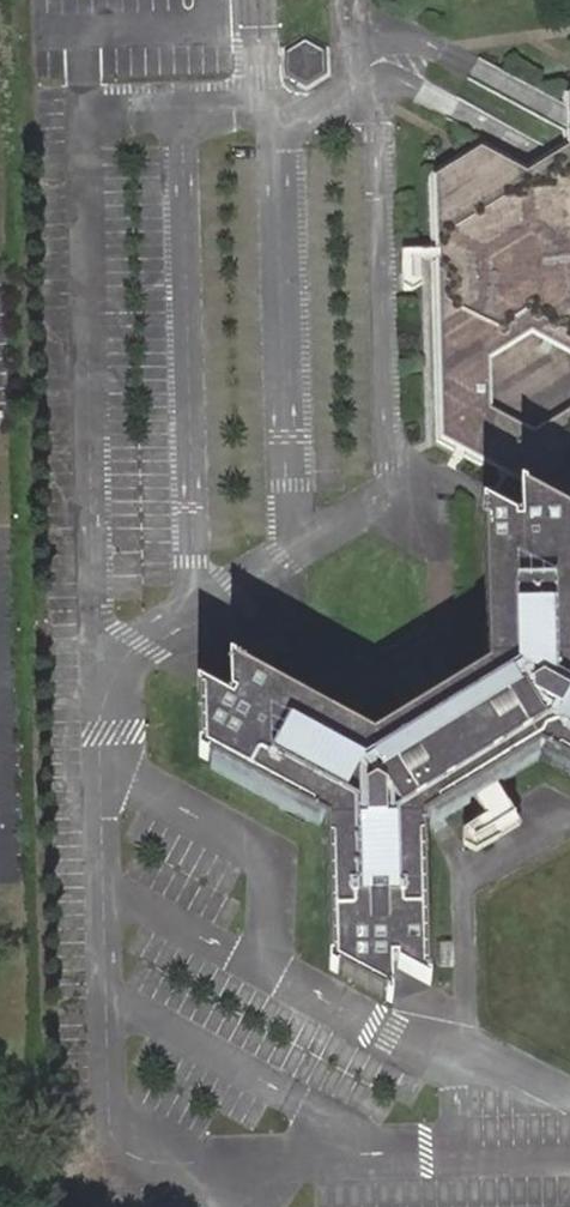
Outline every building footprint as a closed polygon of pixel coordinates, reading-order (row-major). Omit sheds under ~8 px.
[(294,37),(281,73),(310,83),(323,48),(294,37)] [(401,723),(372,740),(229,665),(230,697),(235,700),(232,705),(199,689),(201,754),(328,823),(329,966),(390,999),(390,963),(396,963),(396,968),(426,985),(422,825),(426,822),(441,813),(476,791),(493,781),(539,751),(569,768),(569,92),(568,94),(568,108),(569,134),(569,145),(556,154),(535,167),(526,171),(480,148),(476,150),(468,156),(435,176),(437,251),(437,260),(443,438),(522,481),(532,487),(532,498),(529,496),(519,491),(520,503),(521,528),(514,528),(514,522),(485,507),(489,670),(459,688),(401,723)] [(427,247),(402,247),(401,283),(427,283),(427,247)] [(384,695),(401,723),(459,688),(442,660),(424,630),(368,666),(384,695)]
